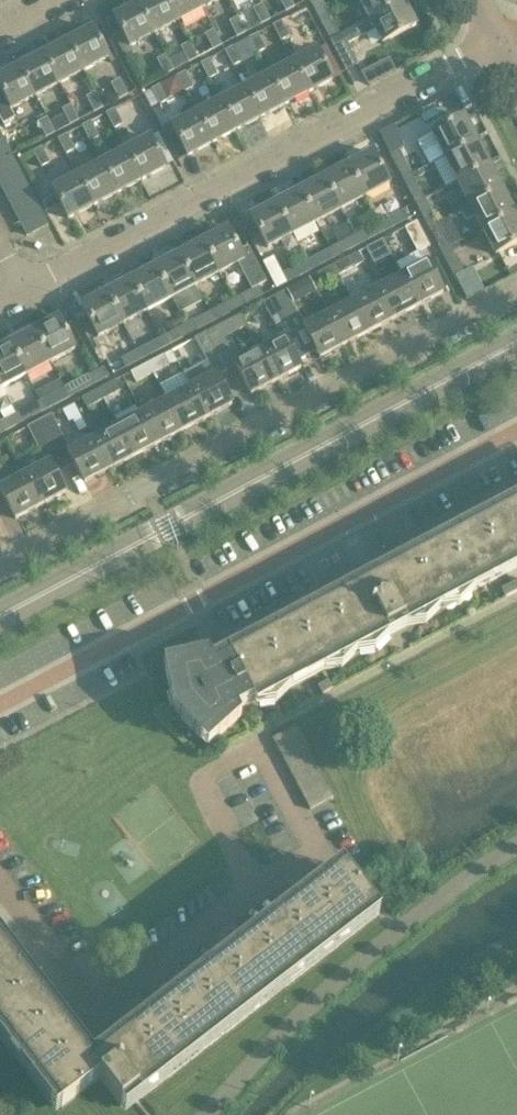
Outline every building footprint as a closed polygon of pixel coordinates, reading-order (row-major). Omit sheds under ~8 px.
[(168,0),(148,0),(140,5),(155,34),(179,21),(168,0)] [(198,0),(168,0),(179,21),(203,9),(198,0)] [(203,9),(220,0),(198,0),(203,9)] [(286,12),(295,7),(291,0),(279,0),(286,12)] [(316,15),(328,9),(323,0),(308,0),(316,15)] [(403,2),(402,0),(360,0),(370,19),(403,2)] [(341,35),(330,41),(346,71),(358,65),(347,44),(375,29),(382,43),(416,26),(403,2),(370,19),(341,35)] [(262,4),(253,9),(261,25),(271,20),(262,4)] [(155,34),(140,5),(115,18),(130,47),(155,34)] [(341,35),(328,9),(316,15),(329,40),(330,41),(341,35)] [(243,27),(238,17),(229,22),(237,38),(246,33),(243,27)] [(281,21),(272,26),(281,42),(290,37),(281,21)] [(93,29),(66,43),(81,73),(109,58),(93,29)] [(221,44),(215,33),(214,30),(204,35),(213,50),(222,46),(221,44)] [(258,34),(248,39),(257,54),(266,49),(258,34)] [(66,43),(39,57),(54,87),(81,73),(66,43)] [(198,58),(192,47),(189,43),(180,47),(184,53),(169,61),(175,71),(198,58)] [(233,47),(224,51),(233,67),(242,62),(241,60),(245,58),(239,46),(234,49),(233,47)] [(318,51),(293,64),(308,93),(333,79),(318,51)] [(175,71),(169,61),(166,55),(156,60),(165,76),(175,71)] [(54,87),(39,57),(12,71),(28,101),(54,87)] [(209,59),(200,64),(209,80),(218,75),(209,59)] [(293,64),(269,76),(284,105),(308,93),(293,64)] [(12,71),(0,78),(0,87),(2,90),(0,91),(0,115),(5,125),(17,118),(12,109),(28,101),(12,71)] [(185,72),(176,77),(184,93),(194,88),(185,72)] [(269,76),(245,89),(260,118),(284,105),(269,76)] [(125,77),(110,84),(119,100),(133,93),(125,77)] [(161,85),(151,90),(160,105),(169,100),(161,85)] [(260,118),(245,89),(221,102),(236,130),(260,118)] [(95,92),(85,97),(94,113),(103,108),(95,92)] [(127,132),(153,119),(140,95),(114,108),(127,132)] [(236,130),(221,102),(197,114),(212,143),(236,130)] [(70,126),(79,121),(71,105),(61,110),(65,117),(70,126)] [(115,109),(106,114),(114,130),(123,125),(115,109)] [(212,143),(197,114),(172,127),(187,156),(212,143)] [(445,158),(476,141),(463,116),(432,133),(445,158)] [(37,122),(46,138),(55,133),(50,124),(47,117),(37,122)] [(91,122),(82,127),(89,142),(99,138),(91,122)] [(67,134),(58,139),(66,155),(75,150),(67,134)] [(151,139),(126,152),(141,180),(166,167),(151,139)] [(489,165),(476,141),(445,158),(458,182),(489,165)] [(5,144),(0,147),(0,160),(11,154),(5,144)] [(42,147),(33,152),(41,168),(51,163),(42,147)] [(402,180),(412,175),(399,150),(389,155),(402,180)] [(141,180),(126,152),(102,164),(117,193),(141,180)] [(372,153),(348,166),(364,197),(389,184),(372,153)] [(11,154),(0,160),(0,173),(16,165),(11,154)] [(102,164),(78,177),(93,205),(117,193),(102,164)] [(16,165),(0,173),(0,181),(2,185),(22,175),(16,165)] [(502,189),(489,165),(458,182),(470,206),(502,189)] [(364,197),(348,166),(323,178),(340,210),(364,197)] [(27,185),(22,175),(2,185),(8,195),(27,185)] [(412,175),(402,180),(415,204),(425,199),(412,175)] [(93,205),(78,177),(54,190),(68,218),(93,205)] [(323,178),(300,191),(316,222),(340,210),(323,178)] [(27,185),(8,195),(13,205),(32,195),(27,185)] [(44,187),(36,191),(46,208),(53,204),(44,187)] [(502,189),(470,206),(483,230),(514,213),(502,189)] [(300,191),(276,203),(293,235),(316,222),(300,191)] [(32,195),(13,205),(18,216),(38,205),(32,195)] [(437,223),(425,199),(415,204),(428,228),(437,223)] [(293,235),(276,203),(251,216),(268,248),(293,235)] [(38,205),(18,216),(24,226),(43,215),(38,205)] [(378,223),(383,233),(408,220),(403,210),(378,223)] [(483,230),(496,255),(516,244),(516,218),(514,213),(483,230)] [(49,226),(43,215),(24,226),(29,236),(49,226)] [(402,276),(418,307),(443,294),(427,263),(425,264),(419,253),(430,247),(417,222),(404,228),(417,253),(395,264),(402,276)] [(378,223),(354,236),(359,246),(383,233),(378,223)] [(437,223),(428,228),(440,252),(450,247),(437,223)] [(267,282),(249,247),(240,252),(228,229),(203,242),(220,273),(236,265),(250,291),(258,287),(267,282)] [(339,244),(330,248),(335,258),(359,246),(354,236),(353,236),(349,229),(335,236),(339,244)] [(383,240),(366,249),(374,265),(391,256),(383,240)] [(203,242),(179,254),(196,286),(220,273),(203,242)] [(450,247),(440,252),(454,277),(463,272),(450,247)] [(330,248),(306,261),(311,270),(335,258),(330,248)] [(196,286),(179,254),(155,267),(171,299),(196,286)] [(334,265),(340,276),(356,267),(350,256),(334,265)] [(311,270),(306,261),(282,273),(274,257),(262,263),(276,289),(311,270)] [(340,276),(334,265),(317,274),(323,285),(340,276)] [(155,267),(131,280),(147,311),(171,299),(155,267)] [(402,276),(377,289),(394,320),(418,307),(402,276)] [(131,280),(106,292),(123,324),(147,311),(131,280)] [(247,305),(264,296),(263,295),(258,287),(250,291),(242,295),(247,305)] [(377,289),(353,301),(369,332),(394,320),(377,289)] [(287,290),(275,296),(288,321),(300,315),(287,290)] [(123,324),(106,292),(82,305),(98,337),(123,324)] [(288,321),(275,296),(263,303),(276,328),(288,321)] [(239,309),(234,300),(209,312),(215,322),(239,309)] [(353,301),(328,314),(345,345),(369,332),(353,301)] [(209,312),(185,325),(190,335),(215,322),(209,312)] [(345,345),(328,314),(304,327),(320,358),(345,345)] [(34,331),(50,362),(75,349),(59,318),(34,331)] [(177,319),(166,325),(170,333),(181,327),(177,319)] [(190,335),(185,325),(181,327),(170,333),(161,338),(166,348),(190,335)] [(219,358),(219,357),(231,351),(218,327),(206,333),(219,358)] [(50,362),(34,331),(10,343),(26,375),(50,362)] [(207,364),(219,358),(206,333),(194,339),(207,364)] [(161,338),(137,350),(142,360),(166,348),(161,338)] [(284,338),(259,351),(275,382),(301,368),(284,338)] [(10,343),(0,349),(0,383),(2,387),(26,375),(10,343)] [(142,360),(137,350),(111,364),(117,374),(142,360)] [(275,382),(259,351),(234,364),(251,395),(275,382)] [(164,355),(147,364),(153,375),(170,366),(164,355)] [(207,364),(184,376),(190,387),(207,419),(232,406),(217,377),(226,372),(227,372),(219,357),(219,358),(207,364)] [(153,375),(147,364),(130,373),(136,384),(153,375)] [(90,375),(95,385),(110,377),(104,368),(90,375)] [(90,375),(64,389),(69,398),(95,385),(90,375)] [(69,398),(64,389),(60,380),(35,393),(39,402),(40,401),(46,411),(69,398)] [(115,381),(98,390),(104,400),(120,392),(115,381)] [(190,387),(167,400),(183,431),(207,419),(190,387)] [(104,400),(98,390),(81,399),(87,409),(104,400)] [(167,400),(141,413),(158,445),(183,431),(167,400)] [(40,401),(39,402),(16,414),(22,424),(46,411),(40,401)] [(74,405),(62,411),(69,422),(73,420),(80,416),(74,405)] [(141,413),(117,426),(134,458),(158,445),(141,413)] [(16,414),(2,421),(0,417),(0,435),(22,424),(16,414)] [(39,421),(52,446),(65,439),(52,414),(39,421)] [(52,446),(39,421),(27,427),(40,452),(52,446)] [(134,458),(117,426),(92,439),(109,471),(134,458)] [(109,471),(92,439),(69,452),(85,483),(109,471)] [(49,462),(25,475),(41,506),(65,493),(49,462)] [(25,475),(0,489),(0,490),(16,520),(41,506),(25,475)] [(164,664),(171,694),(179,692),(185,705),(175,711),(174,711),(200,739),(202,738),(201,738),(215,731),(218,738),(219,738),(241,716),(237,709),(516,561),(516,502),(378,575),(379,576),(382,581),(365,590),(362,585),(366,583),(365,581),(228,653),(230,658),(215,666),(208,654),(164,664)] [(501,590),(505,597),(516,591),(516,581),(501,590)] [(328,681),(318,686),(322,694),(332,689),(328,681)] [(279,751),(303,738),(296,726),(273,739),(279,751)] [(309,750),(303,738),(279,751),(285,762),(309,750)] [(315,762),(309,750),(285,762),(291,774),(315,762)] [(321,774),(315,762),(291,774),(298,786),(321,774)] [(328,785),(321,774),(298,786),(304,798),(328,785)] [(328,785),(304,798),(310,810),(334,797),(328,785)] [(0,947),(0,1028),(62,1109),(99,1080),(121,1108),(376,912),(346,873),(147,1025),(136,1010),(81,1052),(0,947)]
